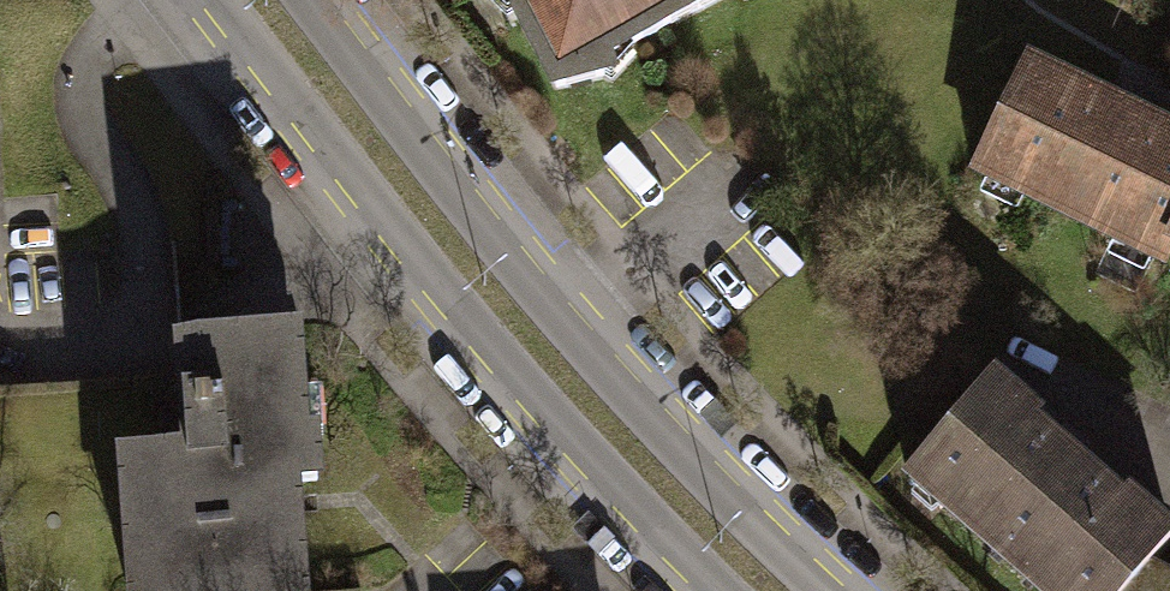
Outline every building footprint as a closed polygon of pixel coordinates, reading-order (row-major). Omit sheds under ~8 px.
[(555,80),(604,73),(600,59),(716,0),(512,0),(555,80)] [(1168,253),(1145,243),(1169,192),(1169,127),(1014,52),(955,173),(1159,271),(1168,253)] [(1169,254),(1169,192),(1145,243),(1168,253),(1169,254)] [(137,358),(145,455),(84,460),(95,590),(267,590),(260,504),(288,501),(284,448),(270,449),(262,348),(137,358)] [(1016,590),(1111,590),(1140,559),(1163,533),(1117,493),(1111,499),(1025,423),(1029,418),(979,374),(887,478),(1016,590)] [(1140,559),(1111,590),(1169,590),(1169,573),(1140,559)]
